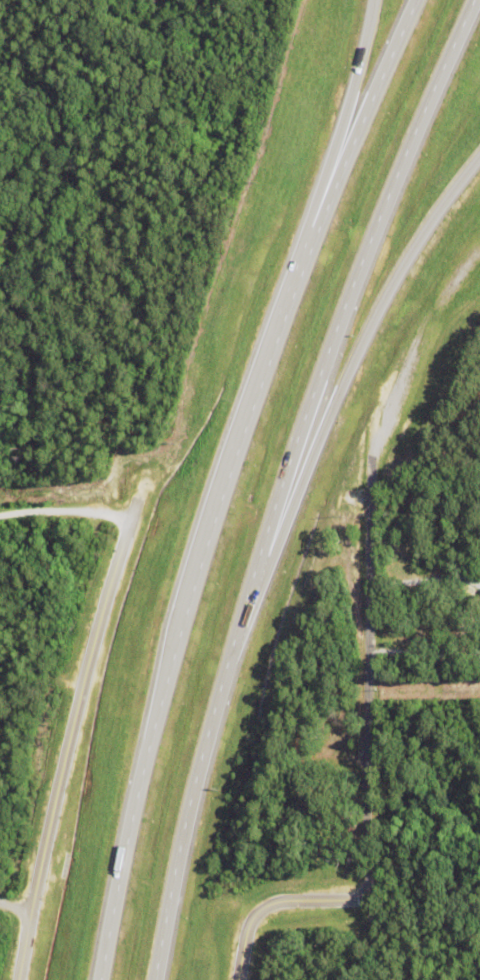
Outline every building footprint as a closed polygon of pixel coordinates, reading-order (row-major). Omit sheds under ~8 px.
[(327,737),(333,729),(336,732),(331,740),(327,737)]
